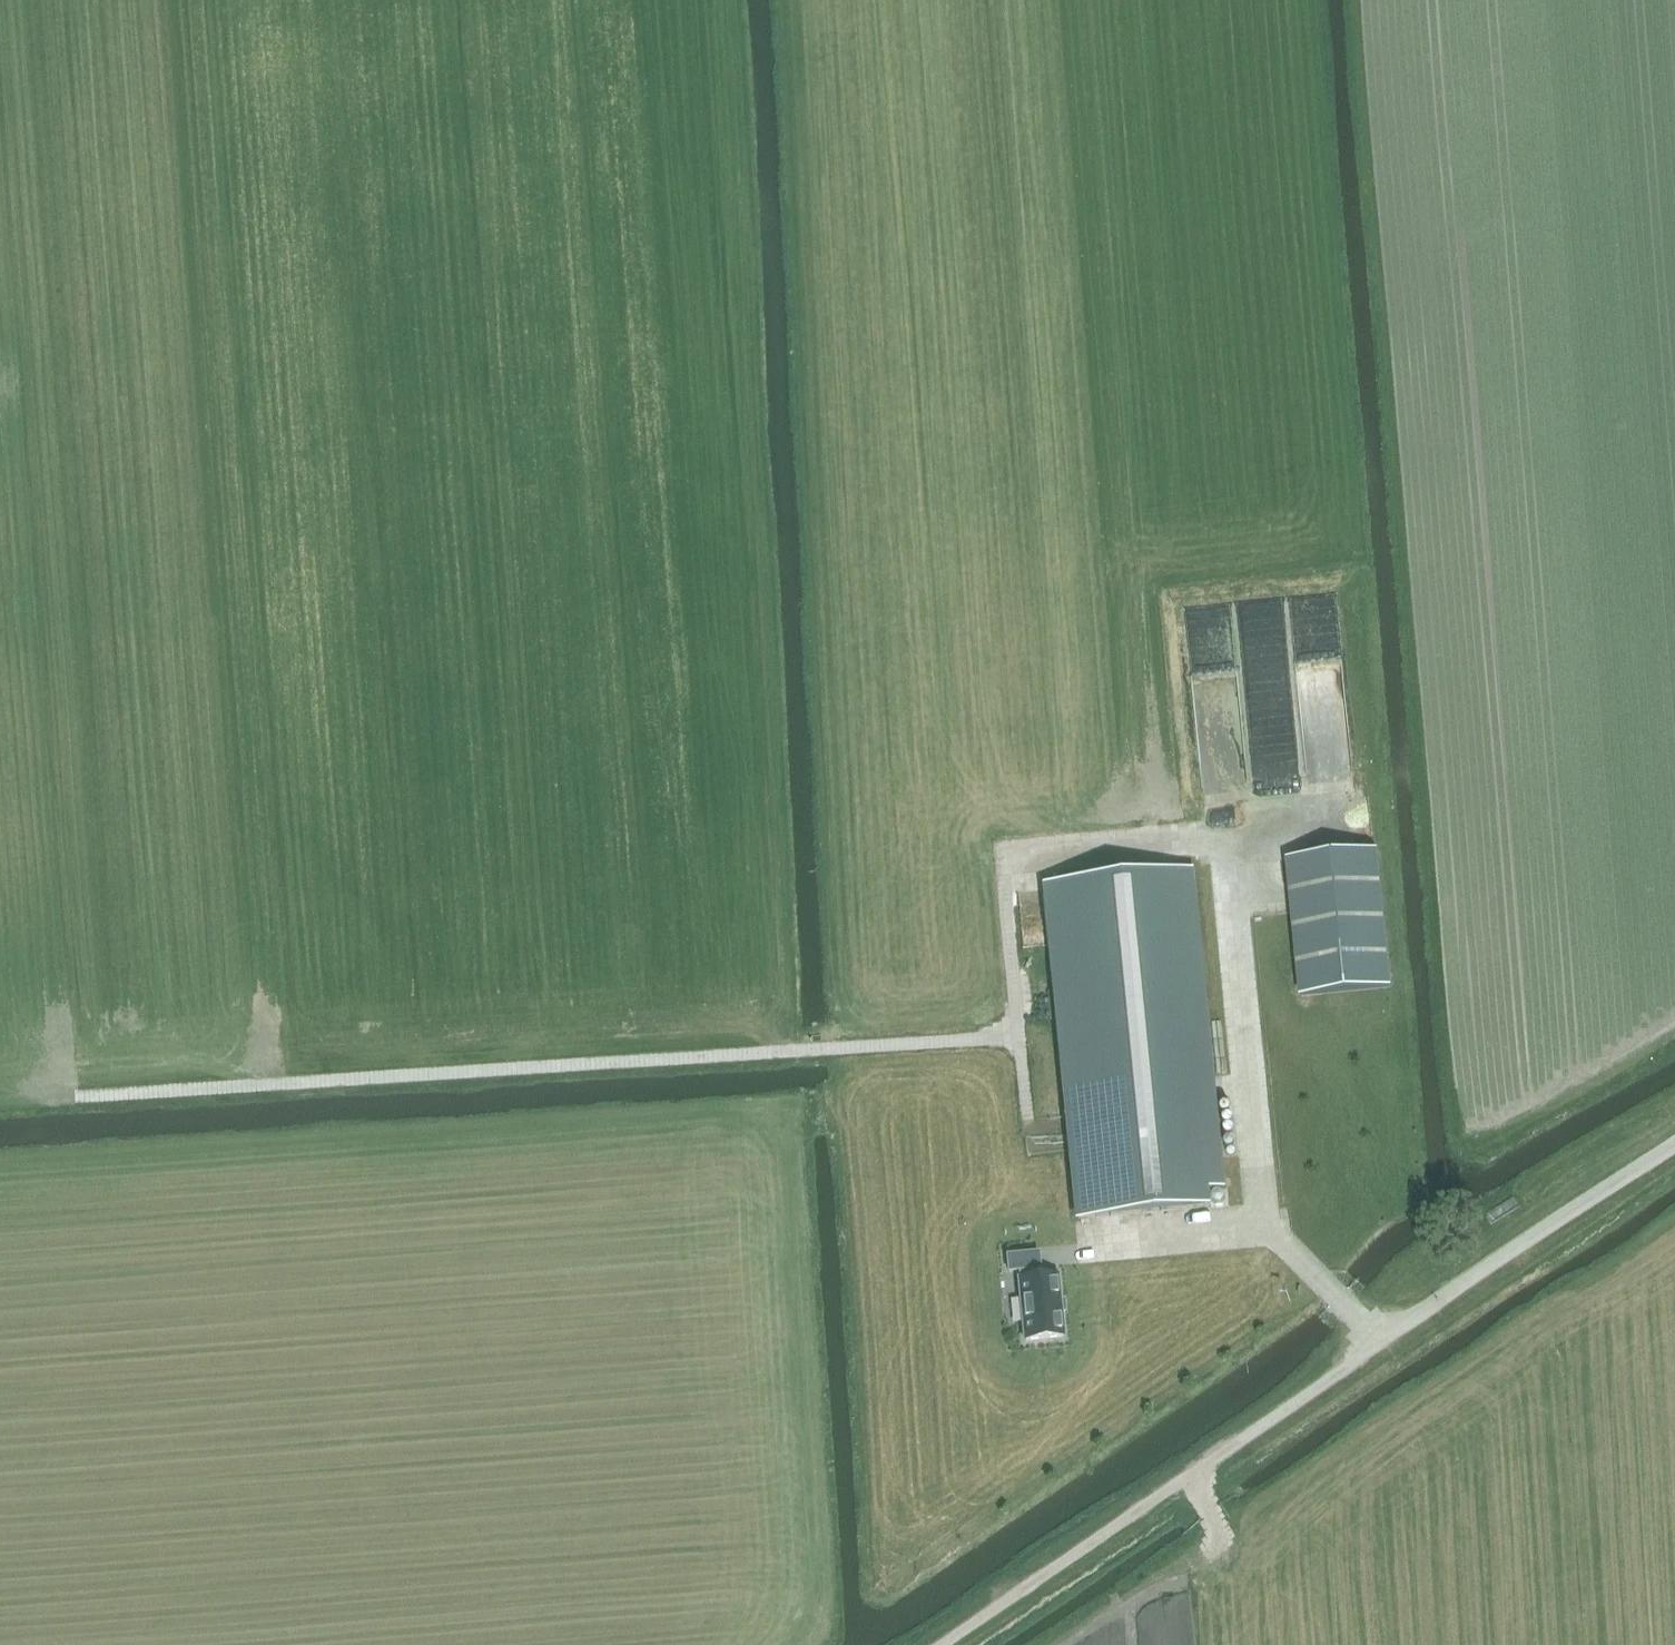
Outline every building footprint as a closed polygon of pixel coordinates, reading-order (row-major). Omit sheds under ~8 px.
[(1178,700),(1221,699),(1220,668),(1177,669),(1178,700)] [(1312,718),(1298,718),(1298,739),(1312,739),(1312,718)] [(1377,852),(1289,861),(1302,995),(1390,987),(1377,852)] [(1191,871),(1045,885),(1077,1217),(1211,1205),(1210,1189),(1222,1188),(1191,871)] [(1039,1268),(1038,1253),(1006,1255),(1008,1271),(1018,1270),(1025,1341),(1062,1337),(1057,1275),(1038,1276),(1037,1268),(1039,1268)]
